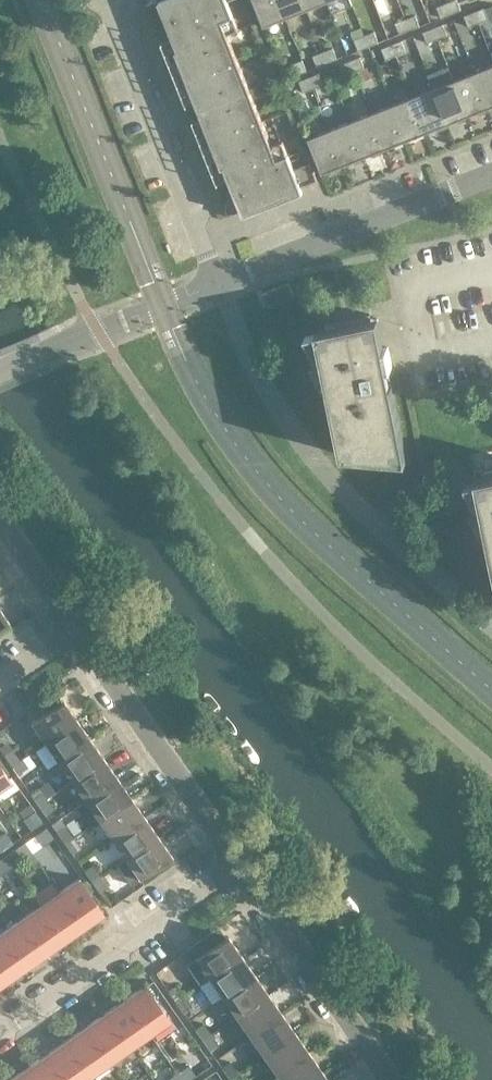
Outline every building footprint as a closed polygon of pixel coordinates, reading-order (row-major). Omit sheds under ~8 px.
[(158,1),(178,49),(175,50),(176,53),(227,33),(238,29),(227,1),(229,0),(160,0),(158,1)] [(278,0),(253,0),(264,26),(285,18),(278,0)] [(302,0),(278,0),(285,18),(306,9),(302,0)] [(326,0),(302,0),(306,9),(327,1),(326,0)] [(447,3),(451,13),(461,9),(457,0),(454,0),(447,3)] [(451,13),(447,3),(437,7),(441,17),(451,13)] [(484,7),(474,11),(478,21),(488,18),(484,7)] [(478,21),(474,11),(464,15),(468,25),(478,21)] [(415,14),(405,18),(410,29),(420,25),(415,14)] [(410,29),(405,18),(395,22),(400,33),(410,29)] [(447,35),(443,24),(433,28),(437,39),(447,35)] [(437,39),(433,28),(423,32),(427,43),(437,39)] [(374,31),(364,35),(368,46),(378,42),(374,31)] [(249,89),(227,33),(176,53),(198,110),(249,89)] [(368,46),(364,35),(354,39),(358,50),(368,46)] [(406,51),(401,40),(391,44),(396,55),(406,51)] [(396,55),(391,44),(381,48),(386,59),(396,55)] [(333,47),(323,51),(327,62),(337,58),(333,47)] [(327,62),(323,51),(313,55),(317,66),(327,62)] [(364,67),(360,56),(350,60),(354,71),(364,67)] [(292,64),(293,66),(296,74),(306,70),(302,59),(292,64)] [(354,71),(350,60),(340,64),(344,75),(354,71)] [(474,72),(488,107),(491,106),(491,65),(474,72)] [(488,107),(474,72),(453,81),(467,116),(488,107)] [(323,83),(319,73),(309,76),(313,87),(323,83)] [(313,87),(309,76),(299,80),(303,91),(313,87)] [(467,116),(453,81),(433,89),(447,124),(467,116)] [(271,145),(249,89),(198,110),(221,168),(224,167),(283,143),(282,141),(271,145)] [(447,124),(433,89),(412,97),(426,132),(447,124)] [(426,132),(412,97),(392,105),(405,140),(426,132)] [(405,140),(392,105),(371,113),(385,148),(405,140)] [(385,148),(371,113),(350,121),(364,156),(385,148)] [(364,156),(350,121),(330,130),(343,165),(364,156)] [(343,165),(330,130),(308,138),(322,173),(343,165)] [(293,169),(283,143),(224,167),(229,178),(226,216),(241,210),(243,215),(296,194),(294,189),(317,180),(310,162),(293,169)] [(370,313),(369,314),(370,319),(323,328),(317,330),(317,331),(322,354),(328,383),(342,452),(343,452),(343,448),(371,443),(372,451),(402,445),(405,459),(407,459),(388,367),(392,366),(388,346),(384,347),(377,349),(371,319),(370,313)] [(483,477),(476,478),(481,502),(482,508),(487,532),(491,557),(491,475),(483,477)] [(30,722),(44,742),(77,719),(63,699),(30,722)] [(90,739),(77,719),(44,742),(58,761),(90,739)] [(103,758),(90,739),(58,761),(71,780),(103,758)] [(12,749),(3,754),(11,765),(19,760),(12,749)] [(117,777),(103,758),(71,780),(85,800),(117,777)] [(27,771),(19,760),(11,765),(19,776),(27,771)] [(8,777),(0,766),(0,783),(8,777)] [(130,796),(117,777),(85,800),(76,806),(90,825),(98,819),(130,796)] [(38,787),(30,793),(38,804),(46,798),(38,787)] [(144,816),(130,796),(98,819),(112,838),(144,816)] [(54,809),(46,798),(38,804),(45,815),(54,809)] [(42,821),(35,811),(23,819),(30,829),(42,821)] [(157,835),(144,816),(112,838),(125,858),(157,835)] [(72,818),(65,823),(72,834),(80,829),(72,818)] [(65,825),(57,831),(64,842),(73,836),(65,825)] [(46,827),(34,835),(41,845),(53,837),(46,827)] [(0,835),(0,849),(1,850),(12,842),(5,831),(0,835)] [(171,855),(157,835),(125,858),(117,863),(130,883),(171,855)] [(81,847),(73,836),(64,842),(72,853),(81,847)] [(23,858),(16,847),(4,855),(12,866),(23,858)] [(4,855),(0,858),(0,874),(12,866),(4,855)] [(92,864),(84,870),(91,881),(100,875),(92,864)] [(107,886),(100,875),(91,881),(99,892),(107,886)] [(78,878),(58,892),(80,924),(100,910),(78,878)] [(80,924),(58,892),(39,905),(61,937),(80,924)] [(61,937),(39,905),(20,919),(42,951),(61,937)] [(42,951),(20,919),(0,932),(23,964),(42,951)] [(0,932),(0,973),(3,977),(23,964),(0,932)] [(227,935),(195,958),(186,963),(200,983),(209,978),(241,955),(227,935)] [(254,974),(241,955),(209,978),(222,997),(254,974)] [(268,994),(254,974),(222,997),(236,1016),(268,994)] [(147,983),(125,999),(147,1031),(169,1015),(168,1015),(166,1016),(145,986),(147,984),(147,983)] [(176,984),(167,990),(175,1001),(183,995),(176,984)] [(281,1013),(268,994),(236,1016),(249,1035),(281,1013)] [(191,1006),(183,995),(175,1001),(183,1012),(191,1006)] [(147,1031),(125,999),(106,1012),(128,1044),(147,1031)] [(128,1044),(106,1012),(86,1026),(109,1058),(128,1044)] [(295,1032),(281,1013),(249,1035),(262,1055),(295,1032)] [(203,1023),(194,1028),(202,1040),(210,1034),(203,1023)] [(109,1058),(86,1026),(67,1039),(89,1071),(109,1058)] [(308,1052),(295,1032),(262,1055),(276,1074),(308,1052)] [(218,1045),(210,1034),(202,1040),(210,1051),(218,1045)] [(67,1039),(48,1052),(67,1079),(76,1079),(89,1071),(67,1039)] [(48,1052),(28,1066),(38,1079),(67,1079),(48,1052)] [(308,1052),(276,1074),(280,1079),(308,1079),(322,1071),(308,1052)] [(229,1061),(221,1067),(229,1078),(237,1072),(229,1061)] [(177,1073),(182,1079),(189,1079),(196,1075),(188,1065),(177,1073)] [(28,1066),(9,1079),(10,1079),(38,1079),(28,1066)] [(322,1071),(308,1079),(328,1079),(322,1071)]
